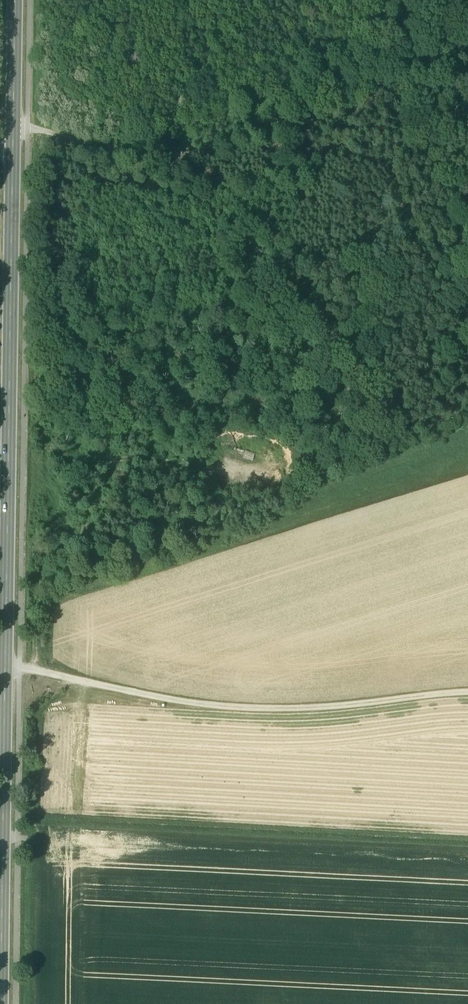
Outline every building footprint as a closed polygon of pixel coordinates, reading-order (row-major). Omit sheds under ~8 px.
[(233,453),(253,457),(255,450),(235,446),(233,453)]
